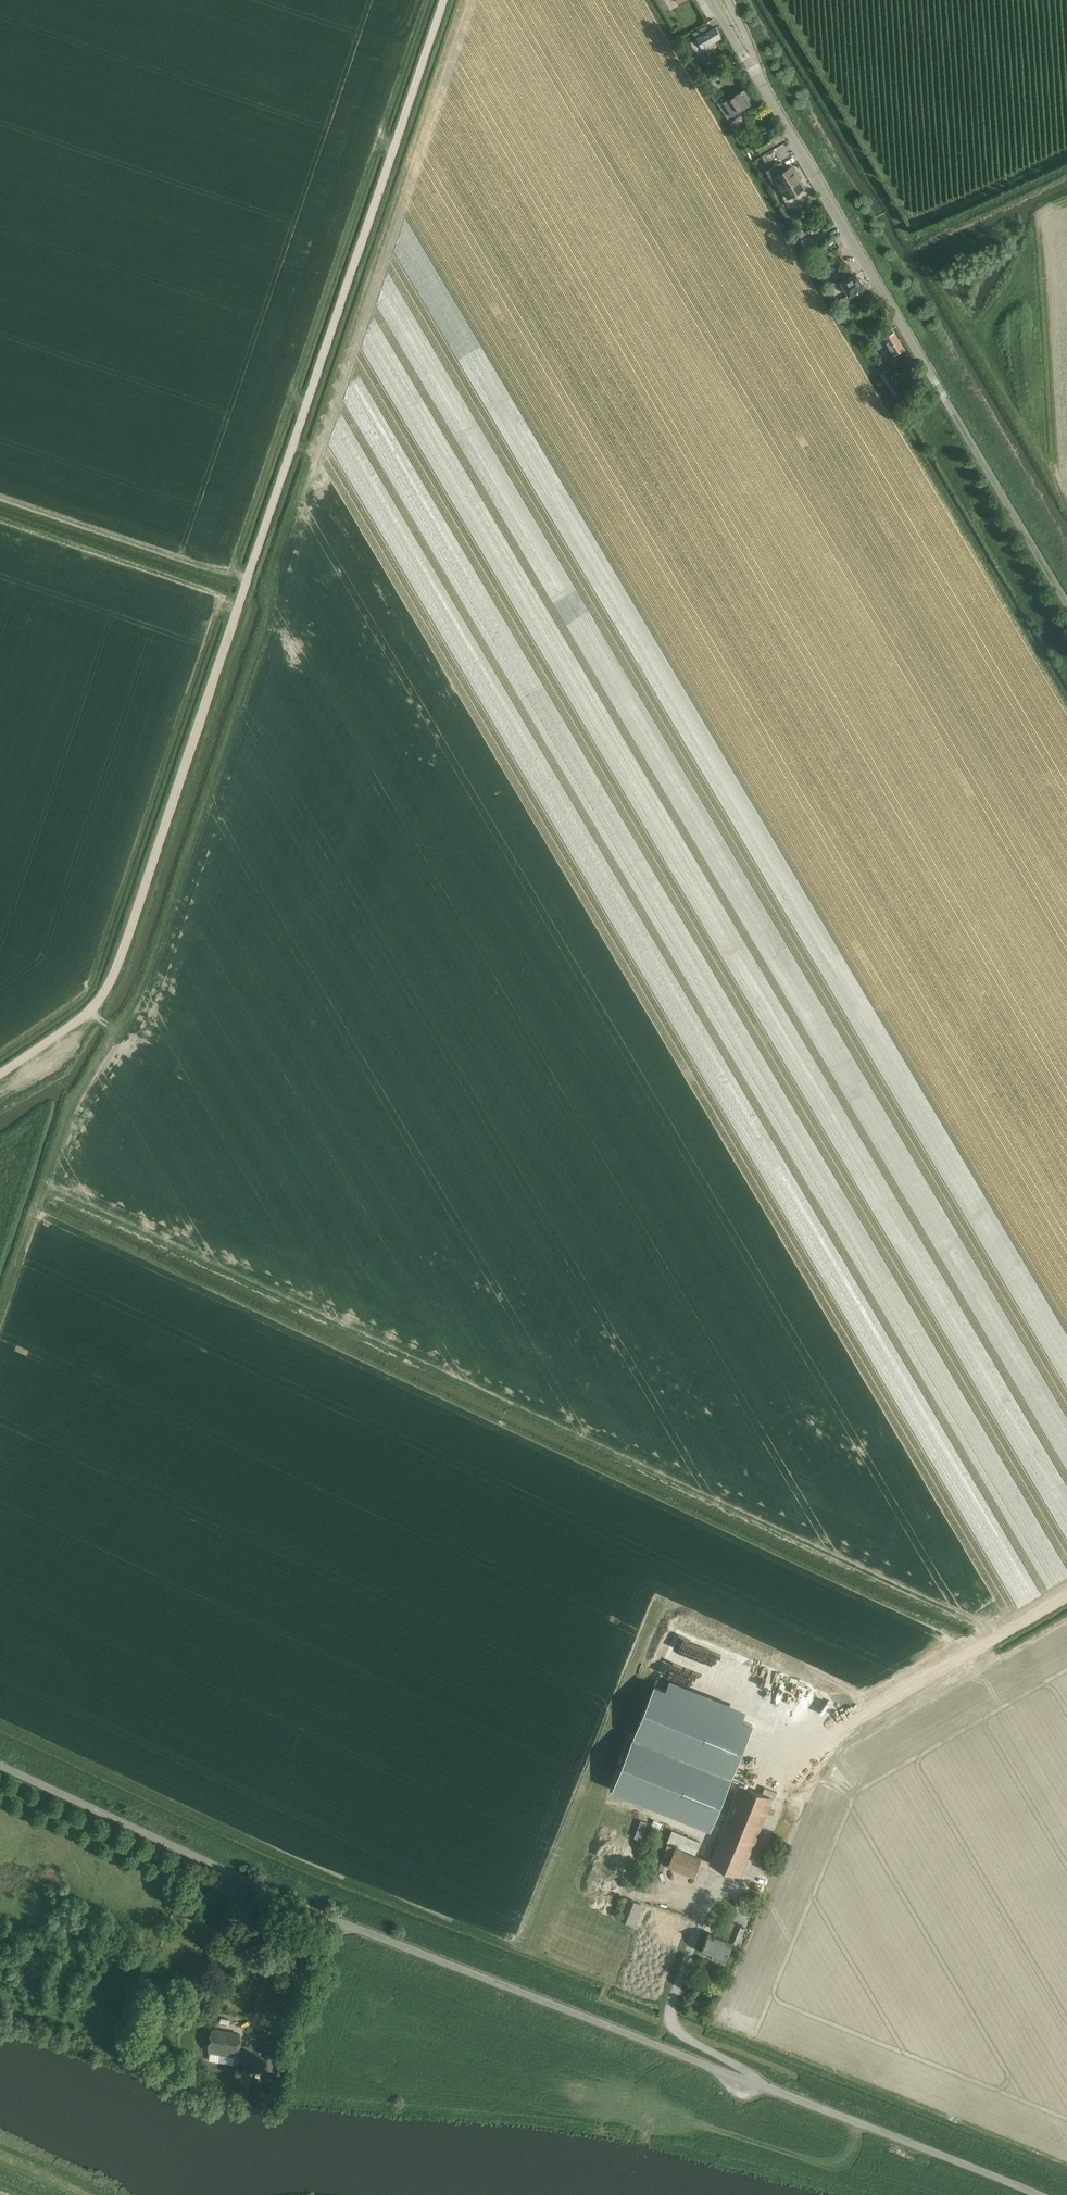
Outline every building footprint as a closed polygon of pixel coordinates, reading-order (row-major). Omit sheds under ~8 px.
[(707,46),(711,43),(721,38),(715,27),(709,31),(706,25),(701,28),(697,30),(694,32),(697,38),(690,42),(698,56),(709,49),(707,46)] [(711,84),(718,80),(715,75),(708,79),(711,84)] [(732,116),(745,108),(754,102),(746,89),(737,94),(724,103),(732,116)] [(735,129),(741,125),(737,119),(731,123),(735,129)] [(788,198),(795,194),(804,189),(791,167),(786,170),(781,162),(767,171),(773,182),(777,180),(788,198)] [(832,254),(842,249),(838,241),(828,247),(832,254)] [(842,282),(849,294),(865,286),(861,277),(859,278),(856,274),(851,277),(842,282)] [(843,297),(837,300),(841,307),(852,300),(849,294),(843,297)] [(848,306),(853,314),(863,307),(858,300),(848,306)] [(887,344),(888,347),(899,341),(892,328),(883,333),(883,332),(872,339),(879,349),(887,344)] [(913,366),(899,341),(888,347),(903,372),(913,366)] [(710,1829),(752,1725),(742,1720),(666,1689),(655,1685),(620,1768),(618,1767),(609,1788),(612,1789),(710,1829)] [(845,1729),(851,1727),(846,1711),(839,1713),(845,1729)] [(816,1745),(827,1717),(820,1715),(810,1742),(816,1745)] [(772,1798),(762,1794),(741,1785),(709,1862),(731,1871),(741,1875),(772,1798)] [(672,1830),(667,1841),(695,1853),(700,1842),(672,1830)] [(693,1877),(701,1858),(676,1848),(668,1867),(693,1877)] [(683,1886),(678,1898),(697,1905),(701,1893),(683,1886)] [(627,1899),(620,1919),(631,1924),(639,1903),(627,1899)] [(220,1911),(195,1900),(192,1905),(218,1916),(220,1911)] [(725,1961),(732,1943),(738,1946),(745,1927),(735,1922),(727,1940),(709,1933),(701,1952),(725,1961)] [(137,1985),(134,1992),(143,1996),(146,1988),(137,1985)] [(270,2072),(274,2051),(276,2041),(252,2037),(250,2049),(232,2046),(234,2030),(225,2029),(225,2032),(216,2031),(215,2042),(213,2051),(231,2053),(248,2055),(247,2068),(270,2072)]
